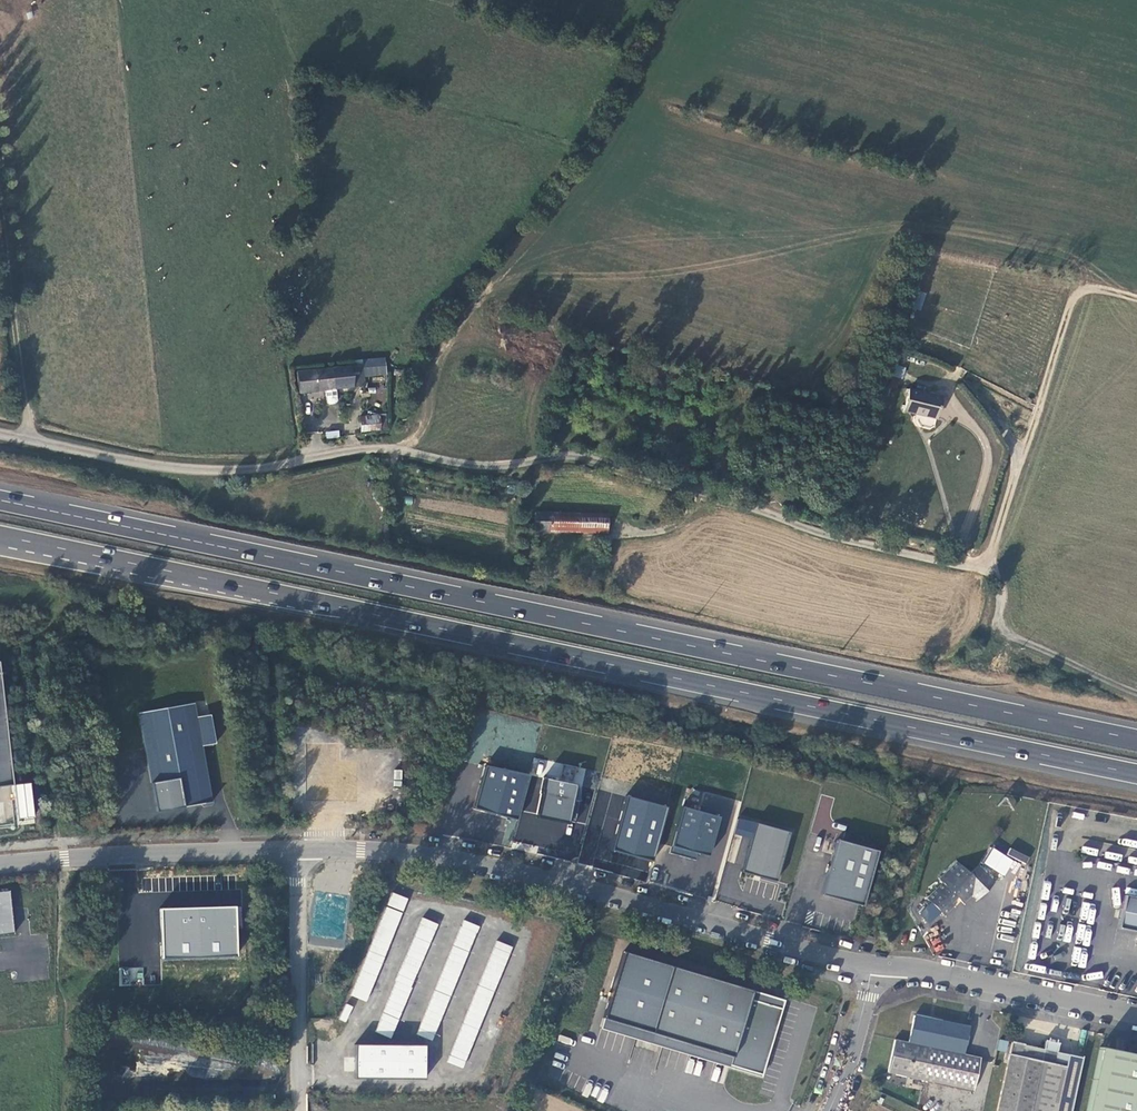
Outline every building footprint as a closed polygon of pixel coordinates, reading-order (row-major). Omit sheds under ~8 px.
[(357,363),(305,369),(308,389),(320,387),(322,400),(325,402),(330,401),(332,399),(330,386),(359,383),(357,363)] [(893,375),(903,378),(905,367),(895,364),(893,375)] [(291,391),(308,389),(305,369),(289,372),(291,391)] [(911,394),(904,415),(914,418),(916,417),(937,423),(942,403),(911,394)] [(359,416),(361,432),(382,430),(380,414),(359,416)] [(326,438),(340,437),(339,430),(325,431),(326,438)] [(597,530),(597,511),(571,512),(571,530),(597,530)] [(571,530),(571,512),(538,513),(538,530),(571,530)] [(527,530),(538,530),(538,513),(526,513),(527,530)] [(191,715),(189,701),(133,711),(151,810),(207,800),(196,744),(210,741),(205,712),(191,715)] [(8,786),(0,712),(0,787),(8,786)] [(528,775),(485,766),(473,808),(516,819),(528,775)] [(536,820),(566,825),(573,785),(543,780),(536,820)] [(16,784),(17,821),(34,820),(32,783),(16,784)] [(648,881),(666,806),(627,796),(609,871),(648,881)] [(710,861),(722,816),(684,806),(671,851),(710,861)] [(751,839),(755,824),(739,820),(735,835),(751,839)] [(777,882),(790,833),(755,824),(751,839),(743,873),(777,882)] [(817,893),(858,905),(873,850),(832,838),(817,893)] [(1004,876),(1013,860),(992,848),(983,864),(1004,876)] [(1010,848),(1006,855),(1026,864),(1029,857),(1010,848)] [(981,897),(997,881),(979,864),(971,872),(959,862),(942,879),(944,881),(928,898),(943,914),(953,904),(950,902),(957,895),(965,903),(976,892),(981,897)] [(11,891),(0,892),(0,934),(14,933),(11,891)] [(371,1002),(405,897),(388,891),(354,997),(371,1002)] [(1125,894),(1119,926),(1136,930),(1136,896),(1125,894)] [(162,958),(239,957),(238,907),(161,907),(162,958)] [(377,1033),(394,1038),(436,922),(419,917),(377,1033)] [(418,1035),(434,1041),(478,925),(462,919),(418,1035)] [(875,939),(865,936),(864,942),(873,945),(875,939)] [(492,939),(451,1064),(467,1069),(509,944),(492,939)] [(783,1001),(750,990),(623,953),(603,1018),(650,1031),(649,1033),(731,1056),(728,1065),(761,1074),(783,1001)] [(119,967),(118,985),(143,986),(143,968),(119,967)] [(346,1021),(351,1006),(345,1004),(340,1019),(346,1021)] [(968,1029),(914,1016),(908,1043),(895,1039),(887,1071),(971,1091),(978,1059),(962,1055),(968,1029)] [(649,1033),(650,1031),(603,1018),(600,1028),(728,1065),(731,1056),(649,1033)] [(1081,1058),(1056,1053),(1058,1044),(1055,1043),(1056,1040),(1048,1038),(1047,1041),(1044,1041),(1042,1050),(1010,1044),(996,1110),(1070,1110),(1081,1058)] [(1005,1044),(998,1043),(996,1053),(1003,1054),(1005,1044)] [(357,1077),(427,1079),(428,1046),(357,1044),(357,1077)] [(1100,1049),(1087,1110),(1136,1110),(1136,1056),(1100,1049)]
